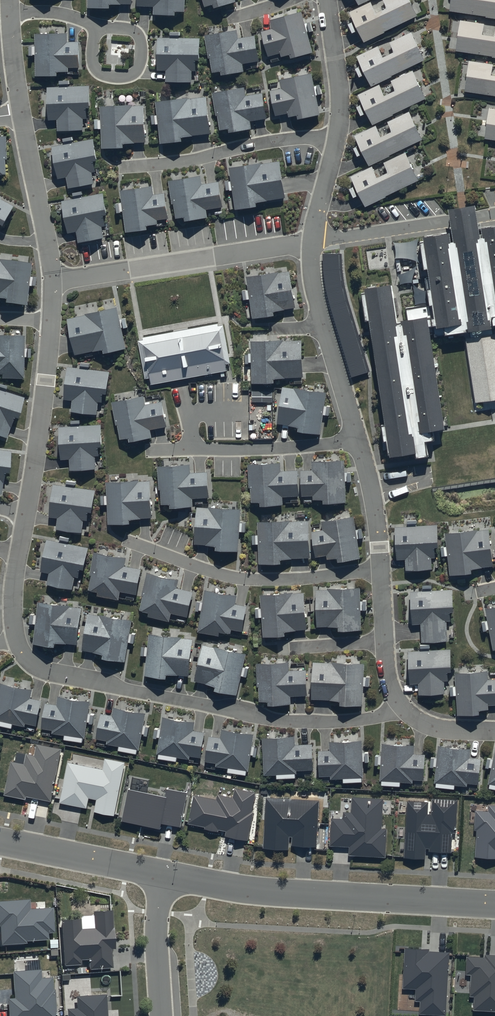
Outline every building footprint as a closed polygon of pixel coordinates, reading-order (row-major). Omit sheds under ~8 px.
[(88,10),(112,11),(112,7),(133,7),(133,0),(88,0),(88,10)] [(141,8),(156,8),(156,17),(177,17),(177,14),(187,15),(187,0),(141,0),(141,8)] [(206,12),(215,10),(215,12),(236,7),(234,0),(202,0),(206,12)] [(352,30),(358,28),(362,41),(385,31),(385,29),(417,14),(411,0),(383,0),(385,4),(376,8),(373,0),(371,0),(350,10),(354,18),(349,20),(352,30)] [(449,7),(494,16),(494,0),(450,0),(449,7)] [(290,54),(291,58),(313,52),(307,33),(312,32),(310,23),(306,24),(302,12),(269,20),(271,29),(261,32),(267,57),(281,54),(281,56),(290,54)] [(460,18),(454,48),(494,55),(494,22),(493,32),(480,30),(482,21),(460,18)] [(236,30),(205,35),(209,59),(211,58),(213,72),(222,71),(222,73),(243,71),(242,63),(258,61),(254,36),(238,38),(236,30)] [(365,71),(371,83),(425,59),(412,30),(389,39),(393,48),(383,52),(379,43),(357,53),(360,62),(356,64),(360,74),(365,71)] [(70,42),(70,34),(36,34),(36,48),(32,48),(32,58),(38,58),(38,78),(58,78),(58,74),(70,74),(70,70),(80,70),(80,42),(70,42)] [(202,65),(202,40),(181,40),(180,35),(172,35),(172,41),(160,41),(160,73),(167,73),(167,85),(194,85),(194,75),(198,75),(198,65),(202,65)] [(462,88),(494,94),(494,72),(489,71),(490,63),(468,59),(462,88)] [(354,103),(360,114),(366,111),(371,123),(394,114),(393,112),(426,97),(412,69),(391,79),(394,87),(383,92),(379,83),(358,93),(362,99),(354,103)] [(321,86),(315,88),(313,75),(281,81),(283,89),(271,92),(276,117),(289,114),(289,117),(299,115),(299,117),(321,113),(317,96),(323,95),(321,86)] [(92,112),(91,88),(70,89),(70,83),(59,83),(59,89),(49,89),(50,123),(59,123),(59,134),(85,133),(84,122),(89,121),(89,112),(92,112)] [(250,122),(267,118),(263,94),(247,96),(245,88),(213,93),(217,116),(219,116),(221,131),(229,129),(229,131),(251,128),(250,122)] [(205,97),(159,103),(161,117),(154,118),(155,127),(162,126),(164,148),(186,145),(185,139),(210,136),(205,97)] [(483,135),(494,138),(494,106),(488,104),(483,135)] [(146,144),(145,108),(103,110),(103,121),(97,122),(97,133),(103,132),(104,153),(126,153),(126,144),(146,144)] [(353,145),(357,153),(363,150),(369,164),(423,137),(410,110),(388,121),(391,126),(381,131),(377,123),(355,135),(358,142),(353,145)] [(100,166),(94,140),(74,144),(73,138),(61,141),(62,147),(52,149),(59,182),(68,180),(70,191),(95,186),(93,175),(99,174),(97,167),(100,166)] [(349,185),(352,194),(359,191),(364,206),(387,195),(386,193),(420,179),(407,150),(384,159),(388,167),(377,172),(374,165),(350,175),(354,183),(349,185)] [(281,161),(230,170),(232,181),(225,182),(227,195),(234,194),(238,215),(260,212),(259,205),(287,201),(281,161)] [(200,177),(171,181),(177,224),(209,220),(208,212),(220,210),(217,184),(201,186),(200,177)] [(151,186),(123,189),(124,206),(117,207),(118,216),(125,215),(127,237),(149,235),(149,229),(159,228),(159,223),(169,222),(166,194),(153,196),(151,186)] [(110,219),(105,195),(84,199),(82,192),(73,194),(74,201),(63,203),(69,236),(78,234),(80,246),(105,241),(103,230),(107,229),(106,220),(110,219)] [(0,228),(6,232),(18,209),(0,200),(0,229),(0,228)] [(410,237),(424,338),(457,334),(492,329),(494,329),(494,226),(410,237)] [(346,288),(342,255),(324,258),(328,291),(352,378),(370,373),(346,288)] [(0,256),(0,295),(5,296),(5,302),(24,304),(26,281),(33,282),(34,270),(29,269),(30,259),(0,256)] [(290,271),(247,278),(252,317),(274,315),(274,309),(296,307),(290,271)] [(389,285),(364,288),(387,460),(417,456),(413,431),(434,429),(420,318),(393,321),(389,285)] [(118,312),(116,305),(68,316),(77,353),(106,346),(107,351),(125,347),(120,324),(126,323),(123,311),(118,312)] [(132,337),(140,381),(219,368),(211,324),(132,337)] [(457,334),(466,404),(494,400),(494,350),(492,329),(457,334)] [(23,332),(0,332),(0,375),(22,375),(22,352),(28,352),(28,343),(23,343),(23,332)] [(282,339),(251,339),(252,382),(273,381),(273,376),(302,375),(301,340),(282,340),(282,339)] [(107,390),(109,374),(69,370),(66,397),(74,397),(72,412),(95,414),(97,397),(102,398),(103,389),(107,390)] [(2,432),(9,411),(17,413),(23,395),(4,389),(5,384),(0,382),(0,431),(2,432)] [(325,390),(282,383),(276,418),(297,422),(296,429),(319,433),(325,390)] [(166,424),(163,403),(144,406),(142,393),(114,397),(121,438),(131,436),(132,440),(152,437),(150,427),(166,424)] [(102,442),(100,425),(59,428),(61,456),(70,456),(71,469),(96,467),(95,453),(98,453),(97,442),(102,442)] [(0,450),(0,473),(1,469),(8,470),(11,452),(0,450)] [(345,501),(344,460),(312,460),(312,470),(301,471),(301,494),(313,494),(313,499),(323,498),(323,502),(345,501)] [(210,493),(208,471),(187,472),(187,462),(160,464),(163,503),(173,502),(173,506),(193,505),(192,494),(210,493)] [(260,501),(260,504),(283,503),(282,496),(298,496),(297,470),(281,471),(281,463),(248,464),(249,502),(260,501)] [(152,516),(150,477),(108,479),(110,522),(130,521),(130,517),(152,516)] [(93,510),(95,489),(52,484),(49,512),(60,513),(59,527),(81,530),(82,517),(88,517),(89,509),(93,510)] [(237,550),(239,509),(197,506),(195,543),(218,544),(218,549),(237,550)] [(360,557),(354,516),(321,521),(322,530),(312,531),(315,557),(326,554),(326,558),(337,556),(337,560),(360,557)] [(307,518),(257,520),(259,561),(281,559),(281,556),(309,555),(307,518)] [(404,557),(405,567),(431,566),(431,556),(433,556),(433,542),(437,542),(436,522),(394,523),(395,558),(404,557)] [(476,526),(444,530),(449,572),(470,569),(470,566),(492,563),(487,527),(476,528),(476,526)] [(85,567),(89,547),(45,539),(40,567),(50,569),(47,582),(71,587),(74,572),(79,573),(80,567),(85,567)] [(124,562),(125,553),(94,548),(87,584),(97,586),(96,591),(118,595),(119,587),(135,590),(140,565),(124,562)] [(175,584),(177,575),(147,568),(138,605),(147,607),(147,611),(169,616),(171,609),(187,612),(193,588),(175,584)] [(202,596),(196,595),(194,605),(200,607),(196,627),(217,631),(218,626),(228,628),(229,624),(240,627),(245,602),(234,600),(236,590),(205,584),(202,596)] [(419,639),(446,638),(445,618),(448,618),(448,608),(453,608),(452,586),(408,588),(409,623),(418,622),(419,639)] [(361,628),(359,587),(315,588),(316,626),(338,625),(338,628),(361,628)] [(304,592),(261,595),(263,636),(285,634),(285,631),(306,629),(304,592)] [(39,595),(36,608),(31,607),(30,616),(34,617),(30,637),(56,642),(57,637),(76,641),(84,604),(39,595)] [(136,629),(131,628),(133,616),(88,607),(81,644),(101,648),(100,653),(125,658),(129,637),(134,638),(136,629)] [(485,609),(493,648),(494,648),(494,607),(485,609)] [(149,628),(146,640),(141,640),(140,649),(144,649),(140,670),(165,675),(166,670),(186,674),(194,637),(149,628)] [(247,663),(242,662),(244,650),(199,641),(192,677),(212,681),(211,686),(236,691),(240,671),(245,672),(247,663)] [(443,693),(443,680),(447,680),(447,671),(449,671),(449,648),(406,650),(408,683),(417,683),(417,693),(443,693)] [(362,703),(365,663),(313,660),(311,697),(340,698),(340,702),(362,703)] [(289,662),(257,664),(257,687),(259,687),(259,701),(268,701),(268,703),(290,703),(290,697),(307,697),(306,668),(295,668),(295,670),(289,670),(289,662)] [(487,678),(487,670),(453,671),(455,713),(478,712),(478,708),(488,708),(488,705),(494,705),(494,678),(487,678)] [(12,722),(13,718),(26,720),(26,717),(37,719),(41,694),(28,692),(29,683),(0,678),(0,720),(12,722)] [(94,710),(89,709),(91,697),(61,692),(59,700),(45,697),(41,721),(54,724),(53,729),(64,731),(63,734),(84,738),(88,717),(93,718),(94,710)] [(148,721),(143,720),(145,709),(115,704),(113,712),(99,709),(94,733),(108,735),(107,741),(117,743),(117,746),(138,750),(142,729),(146,730),(148,721)] [(163,713),(161,724),(155,723),(153,733),(159,734),(156,753),(176,756),(176,752),(189,754),(190,752),(201,754),(205,728),(192,726),(193,718),(163,713)] [(257,743),(251,742),(253,731),(222,726),(221,734),(207,732),(203,756),(218,758),(217,766),(238,770),(238,767),(248,769),(251,750),(256,751),(257,743)] [(295,733),(262,735),(264,773),(276,773),(276,776),(295,775),(294,770),(297,770),(297,768),(314,767),(312,741),(295,742),(295,733)] [(363,775),(362,738),(330,739),(330,748),(317,748),(318,774),(332,773),(332,777),(341,776),(341,780),(362,780),(362,775),(363,775)] [(414,741),(381,740),(380,783),(400,784),(400,779),(411,780),(411,777),(423,777),(424,752),(414,751),(414,741)] [(60,746),(36,741),(34,751),(26,749),(23,761),(10,758),(3,792),(25,797),(26,792),(50,797),(60,746)] [(436,742),(433,780),(435,780),(434,784),(454,786),(454,782),(466,783),(466,780),(477,781),(479,756),(468,755),(469,745),(436,742)] [(494,744),(487,781),(488,781),(488,785),(494,787),(494,744)] [(125,759),(104,755),(102,765),(68,758),(60,800),(86,805),(88,795),(98,796),(95,810),(115,813),(125,759)] [(165,791),(128,784),(121,820),(161,827),(162,821),(180,824),(187,788),(166,784),(165,791)] [(255,788),(234,785),(233,794),(217,791),(216,796),(194,793),(189,822),(227,828),(226,834),(246,837),(255,788)] [(319,796),(265,794),(263,845),(288,846),(288,834),(294,834),(293,844),(317,845),(319,796)] [(383,796),(353,794),(352,810),(343,810),(343,816),(331,816),(330,844),(348,845),(348,853),(385,855),(387,825),(382,824),(383,796)] [(427,799),(406,798),(403,857),(425,858),(426,846),(431,847),(431,849),(451,850),(452,829),(455,829),(457,797),(432,796),(431,812),(427,812),(427,799)] [(489,803),(489,809),(476,809),(474,857),(494,858),(494,804),(489,803)] [(0,897),(0,942),(25,940),(25,937),(47,936),(47,929),(53,929),(52,905),(30,906),(29,896),(0,897)] [(80,917),(60,918),(62,962),(80,961),(80,956),(88,956),(89,966),(112,965),(111,947),(115,946),(113,907),(92,908),(92,913),(80,914),(80,917)] [(447,950),(404,948),(402,987),(414,988),(414,999),(419,999),(419,1012),(444,1013),(447,950)] [(465,954),(464,972),(470,972),(469,994),(474,995),(473,1007),(494,1008),(494,951),(485,951),(484,955),(465,954)] [(12,968),(13,995),(7,995),(8,1015),(56,1015),(55,987),(52,987),(51,975),(40,976),(40,966),(12,968)] [(75,994),(76,1005),(65,1005),(66,1015),(106,1015),(104,992),(75,994)]
